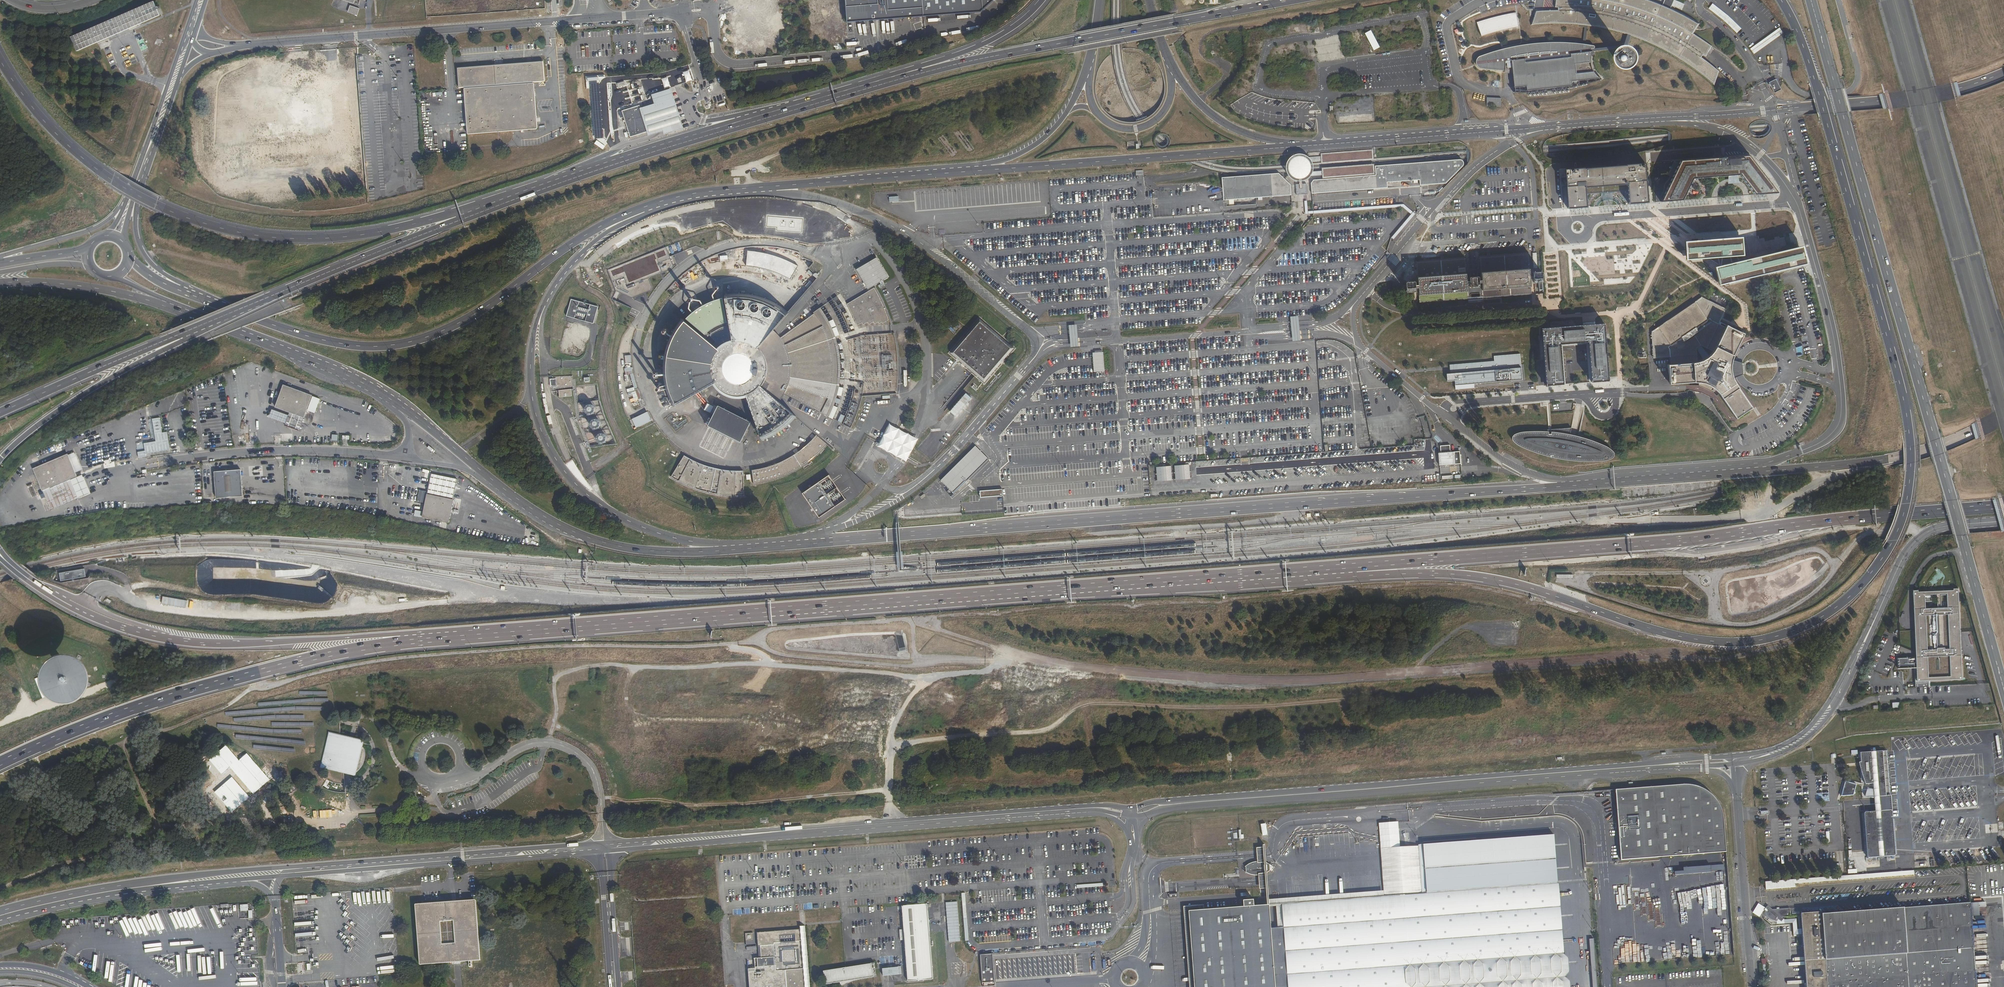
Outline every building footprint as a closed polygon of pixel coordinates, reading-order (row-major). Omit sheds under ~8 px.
[(358,9),(361,0),(341,0),(341,1),(351,4),(348,14),(358,17),(361,10),(358,9)] [(850,19),(986,11),(996,0),(848,0),(850,19)] [(1662,6),(1647,0),(1556,0),(1555,7),(1558,7),(1558,10),(1545,11),(1536,11),(1532,24),(1542,23),(1561,23),(1577,24),(1590,25),(1606,28),(1618,31),(1631,35),(1650,43),(1668,51),(1684,61),(1695,69),(1706,77),(1714,84),(1718,71),(1710,64),(1701,57),(1703,55),(1705,56),(1711,46),(1692,33),(1697,24),(1681,15),(1670,9),(1674,0),(1664,0),(1662,6)] [(71,37),(77,51),(161,17),(155,1),(71,37)] [(1481,22),(1477,23),(1481,37),(1485,36),(1489,34),(1492,33),(1496,32),(1499,31),(1503,30),(1506,30),(1509,29),(1514,28),(1517,28),(1519,27),(1518,13),(1512,14),(1508,14),(1504,15),(1497,17),(1491,18),(1485,20),(1481,22)] [(1631,35),(1627,34),(1624,45),(1623,48),(1621,52),(1622,53),(1624,53),(1625,54),(1631,35)] [(1504,71),(1505,71),(1505,74),(1513,73),(1515,87),(1515,92),(1514,92),(1527,93),(1548,92),(1562,90),(1583,85),(1601,79),(1599,80),(1598,78),(1599,78),(1596,75),(1594,73),(1593,70),(1591,66),(1591,63),(1590,60),(1590,58),(1591,55),(1592,52),(1591,52),(1591,49),(1594,49),(1594,48),(1595,47),(1594,46),(1585,44),(1583,44),(1569,43),(1557,42),(1546,43),(1534,44),(1522,45),(1508,48),(1496,51),(1485,54),(1479,57),(1476,59),(1476,63),(1477,67),(1481,68),(1494,70),(1504,71)] [(1615,68),(1618,70),(1623,70),(1627,69),(1630,67),(1632,64),(1634,60),(1634,55),(1632,52),(1629,48),(1626,46),(1623,46),(1620,46),(1617,47),(1614,48),(1612,50),(1610,53),(1609,56),(1609,59),(1610,62),(1611,66),(1615,68)] [(467,134),(537,129),(534,84),(533,83),(533,81),(544,81),(543,62),(456,67),(458,87),(463,87),(467,134)] [(1774,93),(1782,89),(1780,86),(1776,79),(1769,83),(1772,88),(1774,93)] [(654,104),(640,108),(648,136),(656,134),(663,132),(664,135),(684,129),(680,117),(671,89),(651,95),(654,104)] [(1486,97),(1486,106),(1501,107),(1501,98),(1486,97)] [(630,137),(647,132),(641,110),(640,105),(622,111),(630,137)] [(1303,181),(1307,179),(1309,178),(1310,176),(1322,175),(1322,178),(1375,174),(1374,164),(1322,168),(1322,171),(1313,171),(1313,169),(1313,168),(1313,166),(1313,165),(1312,162),(1321,161),(1321,164),(1374,159),(1373,149),(1321,153),(1321,157),(1308,157),(1306,156),(1304,155),(1301,154),(1299,154),(1297,154),(1296,154),(1294,155),(1292,156),(1291,157),(1289,159),(1287,161),(1287,163),(1286,165),(1286,166),(1286,167),(1286,168),(1286,170),(1286,171),(1286,172),(1287,173),(1288,175),(1289,177),(1290,178),(1292,179),(1294,180),(1297,181),(1299,181),(1299,184),(1295,184),(1296,195),(1305,194),(1307,194),(1306,184),(1302,184),(1302,181),(1303,181)] [(1779,193),(1749,155),(1680,160),(1659,202),(1681,200),(1692,178),(1740,175),(1756,195),(1779,193)] [(1311,183),(1312,194),(1388,188),(1387,182),(1420,180),(1420,185),(1446,183),(1463,166),(1463,165),(1464,164),(1464,163),(1464,162),(1463,161),(1462,160),(1461,160),(1460,160),(1375,166),(1375,175),(1313,180),(1311,183)] [(1646,177),(1645,164),(1560,170),(1562,184),(1564,210),(1583,208),(1582,188),(1627,184),(1628,205),(1648,203),(1646,177)] [(1278,173),(1222,177),(1223,200),(1291,195),(1290,185),(1278,173)] [(1740,236),(1681,241),(1683,259),(1741,254),(1740,236)] [(1798,246),(1713,266),(1716,284),(1802,264),(1798,246)] [(1478,277),(1478,276),(1474,277),(1469,277),(1469,278),(1469,281),(1467,281),(1466,272),(1465,258),(1416,262),(1417,275),(1418,285),(1415,285),(1415,282),(1415,281),(1406,282),(1406,291),(1406,293),(1414,292),(1416,292),(1416,288),(1418,288),(1419,295),(1420,303),(1468,299),(1468,296),(1470,295),(1470,297),(1471,297),(1475,297),(1480,297),(1480,296),(1480,295),(1482,294),(1483,298),(1532,294),(1531,287),(1530,279),(1533,279),(1533,282),(1534,283),(1542,282),(1543,282),(1542,272),(1533,272),(1532,273),(1533,276),(1530,276),(1529,267),(1528,254),(1480,257),(1481,271),(1481,280),(1479,280),(1479,277),(1478,277)] [(888,277),(876,257),(856,269),(868,289),(888,277)] [(781,337),(774,330),(789,312),(785,309),(780,306),(775,303),(770,300),(764,298),(759,296),(753,295),(747,294),(742,294),(736,294),(730,294),(724,295),(733,342),(729,344),(726,345),(723,347),(720,350),(682,318),(679,322),(676,327),(673,331),(670,336),(668,342),(666,347),(665,353),(664,359),(663,364),(663,370),(663,376),(664,381),(665,387),(666,393),(668,398),(671,403),(673,409),(716,383),(717,385),(719,387),(722,389),(724,391),(727,393),(730,394),(733,395),(736,396),(739,396),(743,395),(746,394),(763,440),(768,438),(773,436),(778,433),(783,430),(787,426),(791,422),(796,417),(760,386),(761,384),(781,401),(785,393),(828,416),(851,427),(854,421),(857,414),(859,406),(862,399),(862,396),(896,394),(896,391),(897,389),(897,386),(897,383),(897,380),(898,377),(898,373),(898,370),(898,367),(898,363),(897,359),(897,356),(897,352),(896,349),(896,346),(895,342),(895,339),(894,336),(894,333),(861,336),(860,334),(858,327),(856,320),(853,314),(850,307),(846,301),(842,295),(819,311),(781,337)] [(1713,388),(1719,394),(1735,418),(1752,407),(1734,382),(1733,379),(1731,374),(1730,369),(1730,365),(1731,361),(1733,355),(1743,333),(1726,325),(1719,322),(1726,309),(1701,297),(1651,332),(1653,358),(1667,357),(1668,364),(1669,384),(1697,382),(1704,383),(1708,385),(1713,388)] [(689,316),(686,318),(705,335),(710,330),(715,327),(721,324),(727,322),(724,298),(718,299),(713,301),(707,304),(698,309),(694,312),(689,316)] [(571,299),(566,316),(593,324),(598,307),(571,299)] [(980,317),(948,354),(985,386),(1017,349),(980,317)] [(1605,322),(1541,327),(1545,385),(1563,384),(1561,346),(1584,344),(1586,382),(1609,381),(1605,322)] [(1077,324),(1069,325),(1071,347),(1079,346),(1077,324)] [(1104,352),(1092,352),(1093,372),(1105,371),(1104,352)] [(1451,376),(1447,376),(1448,384),(1456,383),(1456,387),(1524,381),(1521,354),(1495,357),(1495,362),(1450,366),(1450,368),(1451,376)] [(1745,373),(1745,363),(1731,361),(1730,365),(1730,369),(1731,374),(1733,379),(1745,373)] [(553,389),(574,387),(573,376),(552,377),(552,379),(549,379),(550,387),(552,387),(553,389)] [(304,418),(312,395),(277,382),(268,405),(289,413),(304,418)] [(752,423),(719,406),(709,426),(743,443),(752,423)] [(304,418),(289,413),(288,416),(271,410),(267,421),(299,432),(304,418)] [(894,427),(889,424),(887,430),(883,435),(881,442),(879,445),(878,447),(883,449),(887,452),(892,454),(896,457),(902,459),(906,462),(907,460),(908,459),(909,456),(912,451),(915,445),(918,439),(913,437),(908,434),(903,432),(899,429),(894,427)] [(1524,435),(1520,436),(1515,438),(1516,438),(1515,440),(1514,439),(1513,441),(1513,442),(1513,443),(1514,444),(1522,450),(1535,455),(1551,459),(1551,458),(1554,458),(1554,460),(1566,462),(1585,463),(1605,463),(1604,456),(1605,454),(1614,458),(1615,456),(1615,455),(1614,454),(1613,453),(1610,450),(1594,443),(1594,445),(1591,444),(1591,443),(1591,442),(1590,442),(1570,437),(1561,435),(1553,435),(1552,435),(1552,437),(1549,437),(1549,434),(1545,434),(1524,435)] [(751,471),(753,486),(757,485),(762,484),(767,483),(772,482),(775,481),(781,479),(786,477),(789,476),(794,474),(798,471),(801,469),(805,467),(809,464),(812,462),(815,459),(816,458),(820,455),(822,452),(824,450),(826,448),(828,446),(817,435),(814,438),(813,440),(811,442),(808,444),(805,447),(803,449),(796,454),(791,457),(788,459),(784,461),(781,462),(774,465),(770,466),(766,468),(761,469),(755,470),(751,471)] [(989,460),(975,446),(941,481),(950,490),(947,493),(951,497),(989,460)] [(1437,453),(1438,467),(1461,465),(1459,451),(1449,452),(1449,446),(1438,446),(1439,453),(1437,453)] [(33,469),(43,490),(70,479),(77,476),(76,472),(74,467),(70,460),(68,455),(68,454),(33,469)] [(1604,456),(1605,463),(1608,462),(1611,461),(1613,460),(1614,458),(1605,454),(1604,456)] [(684,456),(672,476),(675,478),(681,482),(689,486),(694,488),(699,490),(704,491),(709,493),(715,494),(721,495),(726,495),(732,496),(739,495),(745,495),(743,472),(739,472),(734,472),(726,471),(717,470),(708,467),(702,465),(695,462),(690,459),(687,458),(684,456)] [(80,464),(74,467),(76,472),(82,470),(80,464)] [(240,470),(214,472),(216,499),(243,497),(240,470)] [(423,512),(421,518),(441,522),(451,518),(459,480),(431,474),(427,493),(424,505),(423,512)] [(828,476),(801,494),(818,519),(845,501),(828,476)] [(70,479),(43,490),(44,493),(46,497),(51,510),(78,498),(70,479)] [(417,503),(424,505),(427,493),(419,491),(417,503)] [(97,503),(88,504),(89,512),(98,511),(97,503)] [(1959,630),(1959,618),(1958,589),(1953,589),(1953,591),(1918,592),(1918,591),(1913,591),(1917,682),(1928,681),(1928,680),(1950,679),(1950,680),(1962,680),(1959,630)] [(1920,616),(1925,616),(1931,616),(1934,616),(1947,615),(1952,615),(1952,608),(1947,608),(1941,608),(1938,608),(1925,609),(1920,609),(1920,616)] [(79,649),(70,648),(65,649),(58,652),(53,655),(49,663),(47,668),(47,676),(48,682),(53,689),(62,696),(73,697),(78,696),(86,692),(93,684),(96,672),(95,668),(92,660),(84,652),(79,649)] [(1922,657),(1927,657),(1949,656),(1954,656),(1954,649),(1949,649),(1935,650),(1932,650),(1927,650),(1922,650),(1922,657)] [(350,738),(327,733),(319,769),(342,775),(355,778),(364,742),(353,739),(350,738)] [(1879,798),(1891,797),(1887,751),(1865,752),(1865,753),(1859,753),(1859,756),(1859,757),(1859,759),(1859,763),(1859,764),(1860,766),(1861,786),(1861,788),(1862,799),(1874,798),(1875,806),(1874,806),(1875,812),(1864,813),(1864,814),(1863,814),(1867,862),(1896,860),(1892,818),(1892,812),(1891,812),(1891,811),(1880,811),(1880,806),(1879,806),(1879,798)] [(232,777),(214,792),(231,812),(249,797),(232,777)] [(1856,784),(1845,781),(1841,796),(1853,795),(1856,784)] [(321,790),(331,794),(344,795),(343,786),(335,785),(325,782),(321,790)] [(1621,862),(1728,853),(1726,824),(1725,816),(1722,807),(1718,801),(1711,794),(1702,789),(1696,787),(1686,786),(1617,791),(1621,862)] [(1891,805),(1891,797),(1879,798),(1879,806),(1880,806),(1891,805)] [(1398,821),(1379,823),(1381,848),(1400,847),(1398,821)] [(1239,840),(1238,830),(1228,831),(1229,841),(1232,841),(1239,840)] [(1424,844),(1427,893),(1558,883),(1554,834),(1424,844)] [(1427,893),(1424,844),(1418,844),(1418,845),(1422,893),(1427,893)] [(1400,847),(1381,848),(1384,896),(1422,893),(1418,845),(1400,847)] [(1264,867),(1258,865),(1248,869),(1247,871),(1247,874),(1249,875),(1259,878),(1264,876),(1269,874),(1270,872),(1270,869),(1269,868),(1264,867)] [(1283,927),(1288,986),(1570,986),(1570,981),(1565,977),(1569,972),(1568,958),(1563,953),(1564,953),(1558,884),(1558,883),(1429,893),(1427,893),(1422,893),(1404,895),(1384,896),(1281,904),(1283,927)] [(476,901),(415,906),(420,966),(481,962),(476,901)] [(1283,927),(1272,928),(1270,907),(1267,907),(1256,907),(1255,901),(1246,902),(1247,908),(1206,911),(1205,906),(1185,908),(1190,986),(1288,986),(1283,927)] [(1820,915),(1802,916),(1804,946),(1804,948),(1807,986),(1976,986),(1970,903),(1968,903),(1820,915)] [(933,979),(927,904),(902,906),(908,981),(933,979)] [(1781,918),(1790,917),(1789,909),(1772,910),(1767,906),(1765,909),(1764,910),(1764,912),(1765,915),(1767,917),(1769,919),(1772,921),(1775,922),(1777,922),(1777,921),(1778,920),(1781,923),(1783,920),(1781,918)] [(802,929),(757,933),(758,947),(761,947),(761,958),(755,958),(756,969),(748,969),(749,986),(806,986),(802,929)] [(982,983),(994,982),(992,954),(980,955),(982,983)] [(874,964),(823,972),(825,985),(839,983),(840,986),(855,980),(873,977),(872,969),(875,969),(874,964)]
